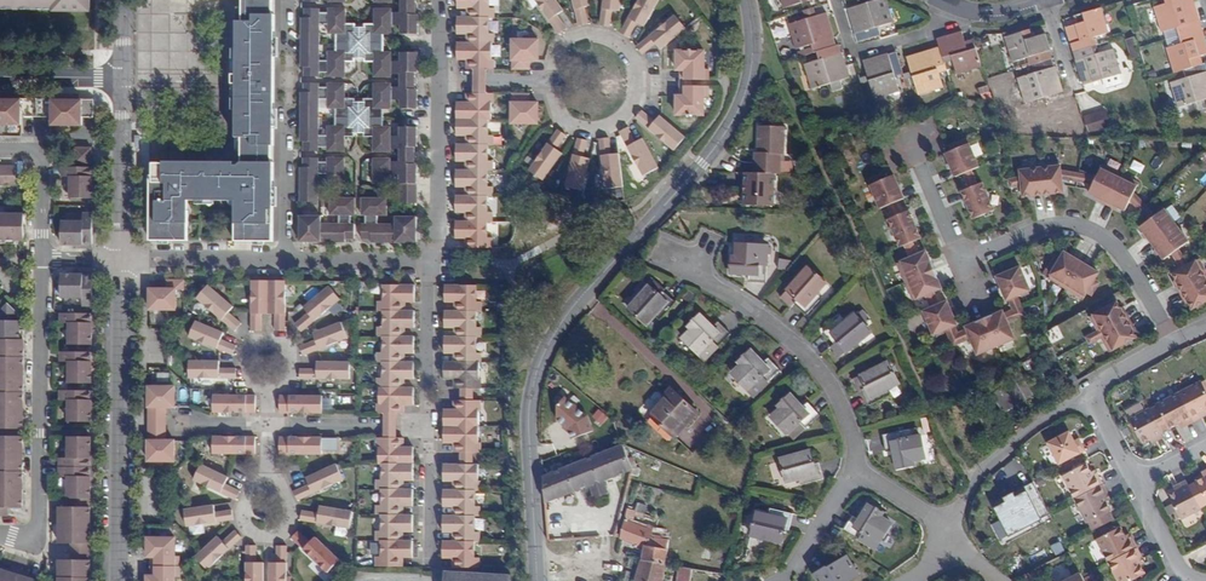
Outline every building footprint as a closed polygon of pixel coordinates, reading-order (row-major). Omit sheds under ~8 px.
[(14,0),(0,0),(0,9),(14,9),(14,0)] [(34,0),(14,0),(14,9),(34,9),(34,0)] [(52,0),(34,0),(34,9),(52,9),(52,0)] [(72,13),(72,0),(52,0),(52,9),(52,12),(72,13)] [(89,13),(89,0),(72,0),(72,13),(89,13)] [(274,51),(271,51),(271,42),(274,42),(274,15),(272,15),(273,0),(243,0),(242,14),(246,14),(246,21),(242,21),(242,27),(246,27),(246,33),(242,33),(242,48),(246,48),(245,52),(243,52),(242,74),(253,74),(253,71),(258,71),(258,74),(273,74),(274,51)] [(456,58),(467,59),(475,59),(475,68),(482,68),(485,68),(493,68),(493,59),(491,58),(491,42),(493,42),(494,33),(488,33),(489,17),(494,17),(494,7),(489,7),(489,0),(457,0),(457,7),(467,8),(476,8),(475,16),(467,16),(457,16),(457,33),(467,33),(475,33),(475,42),(467,42),(456,41),(456,58)] [(555,29),(558,34),(566,29),(557,15),(562,11),(555,0),(536,0),(555,29)] [(578,26),(587,24),(584,7),(591,6),(590,0),(572,0),(578,26)] [(609,27),(612,11),(619,12),(621,0),(604,0),(600,26),(609,27)] [(628,38),(636,24),(643,27),(659,0),(639,0),(619,33),(628,38)] [(810,0),(782,0),(784,8),(802,2),(807,1),(810,0)] [(893,23),(886,0),(879,0),(868,3),(863,5),(848,9),(855,35),(856,34),(858,42),(880,36),(878,28),(893,23)] [(1199,21),(1193,0),(1165,0),(1166,3),(1155,7),(1162,32),(1163,32),(1166,40),(1201,30),(1198,21),(1199,21)] [(319,12),(319,7),(304,7),(304,16),(301,16),(301,66),(304,66),(304,75),(318,75),(318,71),(327,71),(332,71),(332,75),(345,75),(345,60),(355,60),(355,56),(364,56),(364,60),(373,60),(373,75),(387,76),(387,72),(391,73),(400,73),(400,76),(415,76),(415,70),(415,61),(418,61),(418,51),(401,51),(401,59),(391,59),(391,51),(384,50),(384,32),(391,32),(391,23),(400,23),(400,32),(418,33),(418,22),(415,22),(415,13),(415,8),(401,8),(400,11),(392,11),(388,11),(388,8),(374,8),(374,22),(364,22),(364,25),(355,26),(355,22),(346,22),(345,8),(332,7),(332,12),(328,12),(319,12)] [(467,8),(467,16),(475,16),(476,8),(467,8)] [(1094,38),(1108,34),(1101,8),(1074,16),(1077,24),(1066,28),(1071,45),(1072,45),(1074,52),(1097,45),(1094,38)] [(816,51),(835,46),(833,38),(834,38),(826,13),(812,17),(807,19),(789,25),(796,49),(811,45),(814,52),(816,51)] [(636,48),(642,55),(655,45),(659,50),(685,29),(675,16),(636,48)] [(236,21),(235,135),(241,136),(242,104),(246,104),(246,98),(242,98),(242,83),(247,83),(247,86),(252,85),(252,82),(273,83),(273,74),(258,74),(258,71),(253,71),(253,74),(242,74),(243,52),(242,48),(242,33),(242,27),(242,21),(236,21)] [(1004,34),(1005,37),(1030,30),(1029,27),(1012,32),(1004,34)] [(1052,59),(1050,51),(1051,51),(1045,34),(1032,38),(1030,30),(1005,37),(1012,62),(1028,58),(1030,66),(1052,59)] [(1205,55),(1205,43),(1204,37),(1203,38),(1201,30),(1166,40),(1168,48),(1167,49),(1175,74),(1184,71),(1198,67),(1196,58),(1205,55)] [(956,74),(982,67),(975,46),(974,42),(966,45),(961,32),(945,37),(945,38),(937,40),(940,49),(944,62),(952,60),(956,74)] [(467,33),(467,42),(475,42),(475,33),(467,33)] [(1130,58),(1139,56),(1134,37),(1125,39),(1130,58)] [(512,40),(511,69),(529,69),(529,60),(538,60),(538,40),(512,40)] [(811,89),(849,78),(842,53),(841,54),(838,45),(835,46),(816,51),(819,60),(804,64),(811,89)] [(1107,79),(1121,74),(1113,49),(1099,53),(1097,45),(1074,52),(1077,60),(1076,61),(1084,85),(1095,82),(1097,90),(1106,88),(1108,83),(1107,79)] [(939,72),(947,71),(944,62),(940,49),(932,51),(932,50),(907,57),(911,71),(913,77),(918,95),(943,87),(939,72)] [(690,81),(708,81),(709,71),(703,70),(703,52),(676,52),(676,71),(679,71),(690,71),(690,81)] [(903,74),(902,72),(896,53),(888,55),(888,54),(863,61),(867,75),(869,81),(875,99),(900,92),(895,76),(903,74)] [(467,59),(466,68),(473,68),(475,68),(475,59),(467,59)] [(1048,96),(1063,92),(1055,67),(1052,59),(1030,66),(1032,74),(1018,78),(1025,103),(1043,98),(1048,96)] [(1205,99),(1205,68),(1205,64),(1198,67),(1184,71),(1186,78),(1171,83),(1179,108),(1193,103),(1205,100),(1205,99)] [(473,84),(473,92),(475,92),(485,93),(485,84),(485,68),(482,68),(475,68),(473,68),(473,84)] [(679,81),(690,81),(690,71),(679,71),(679,81)] [(861,83),(869,81),(867,75),(859,78),(861,83)] [(273,116),(273,83),(252,82),(252,85),(247,86),(247,83),(242,83),(242,98),(246,98),(246,104),(242,104),(241,136),(245,136),(245,144),(241,144),(241,161),(238,165),(233,164),(233,161),(222,161),(222,164),(215,164),(215,161),(196,160),(193,164),(188,164),(188,160),(163,160),(163,162),(153,162),(153,164),(153,174),(151,174),(151,181),(154,181),(154,193),(151,193),(150,227),(153,227),(153,238),(188,238),(188,208),(185,208),(185,201),(189,198),(236,198),(235,239),(270,239),(270,228),(272,228),(273,199),(270,199),(270,195),(273,195),(273,161),(272,161),(272,143),(273,143),(273,125),(270,125),(271,116),(273,116)] [(318,87),(318,82),(304,82),(304,91),(301,91),(300,140),(303,140),(303,149),(318,150),(318,146),(327,146),(331,146),(331,150),(344,150),(344,135),(354,136),(354,131),(363,132),(363,135),(373,135),(373,150),(387,150),(387,148),(391,148),(400,148),(400,150),(415,151),(415,145),(415,136),(417,136),(417,125),(400,125),(400,134),(391,134),(391,125),(383,124),(383,107),(391,107),(391,97),(400,97),(400,107),(417,107),(417,97),(415,97),(415,88),(415,83),(400,83),(400,85),(392,85),(387,85),(387,82),(373,82),(373,97),(364,97),(363,100),(355,100),(355,97),(345,97),(344,82),(332,82),(332,87),(328,87),(318,87)] [(679,97),(689,97),(690,88),(679,87),(679,97)] [(708,98),(708,88),(690,88),(689,97),(679,97),(676,97),(675,116),(702,116),(703,98),(708,98)] [(473,195),(486,196),(491,196),(491,187),(486,186),(487,170),(492,170),(491,160),(487,160),(487,144),(492,144),(492,134),(488,134),(488,119),(490,119),(491,106),(493,105),(493,93),(485,93),(475,92),(474,101),(466,101),(455,101),(455,120),(455,134),(465,134),(474,134),(473,144),(465,143),(455,143),(454,160),(465,161),(474,161),(473,169),(465,169),(454,169),(454,186),(464,187),(473,187),(473,195)] [(473,92),(466,92),(466,101),(474,101),(475,92),(473,92)] [(528,93),(511,93),(510,122),(536,123),(537,103),(528,103),(528,93)] [(18,122),(18,114),(47,114),(47,123),(78,123),(78,115),(88,115),(89,96),(76,96),(76,98),(49,98),(49,96),(17,96),(17,97),(0,97),(0,122),(18,122)] [(674,96),(662,96),(662,110),(674,110),(674,96)] [(1205,108),(1205,104),(1205,100),(1193,103),(1196,111),(1205,108)] [(653,123),(640,111),(634,119),(672,153),(683,140),(658,117),(653,123)] [(1106,112),(1085,119),(1091,136),(1111,130),(1106,112)] [(768,174),(774,174),(774,155),(778,155),(779,127),(753,126),(752,153),(749,153),(748,173),(768,174)] [(634,143),(626,128),(618,133),(641,177),(656,169),(640,139),(634,143)] [(556,130),(552,135),(527,170),(541,179),(560,153),(554,148),(564,135),(556,130)] [(474,134),(465,134),(465,143),(473,144),(474,134)] [(586,141),(576,138),(563,187),(580,190),(588,159),(581,157),(586,141)] [(607,138),(597,139),(603,189),(620,187),(616,154),(609,155),(607,138)] [(966,140),(954,145),(956,150),(945,154),(955,178),(963,175),(967,173),(978,168),(966,140)] [(87,145),(71,145),(71,161),(87,161),(87,145)] [(300,166),(300,200),(318,200),(318,172),(327,172),(327,182),(345,182),(344,157),(331,157),(331,162),(327,161),(318,161),(318,157),(303,157),(303,166),(300,166)] [(387,160),(387,157),(373,157),(372,182),(390,182),(390,174),(399,174),(400,183),(416,182),(416,172),(414,172),(415,162),(415,157),(400,157),(400,160),(391,160),(387,160)] [(1134,160),(1130,168),(1141,173),(1145,165),(1134,160)] [(465,161),(465,169),(473,169),(474,161),(465,161)] [(1025,177),(1011,180),(1014,187),(1026,184),(1027,197),(1067,191),(1065,177),(1064,170),(1063,162),(1023,167),(1025,177)] [(1097,181),(1093,190),(1130,207),(1134,197),(1143,208),(1148,202),(1138,190),(1143,180),(1106,162),(1101,174),(1097,181)] [(12,182),(12,164),(4,164),(4,182),(12,182)] [(88,164),(56,165),(56,174),(65,174),(65,196),(88,196),(88,164)] [(1073,171),(1072,177),(1081,179),(1082,172),(1073,171)] [(1082,172),(1081,179),(1090,180),(1091,173),(1082,172)] [(767,206),(768,174),(748,173),(740,173),(739,205),(767,206)] [(963,175),(967,185),(972,183),(967,173),(963,175)] [(868,180),(880,208),(888,205),(896,202),(904,198),(894,175),(883,179),(881,174),(868,180)] [(969,189),(961,192),(972,220),(993,212),(981,184),(974,187),(969,189)] [(464,195),(473,195),(473,187),(464,187),(464,195)] [(400,202),(416,201),(416,191),(399,191),(400,202)] [(453,220),(453,237),(464,237),(473,237),(473,246),(490,246),(490,237),(486,236),(486,222),(490,221),(490,211),(486,211),(486,196),(473,195),(464,195),(454,195),(453,212),(464,212),(472,212),(472,221),(464,221),(453,220)] [(300,214),(300,239),(311,239),(310,237),(316,237),(316,240),(345,240),(345,237),(354,237),(354,222),(351,222),(351,214),(351,210),(354,210),(354,197),(330,197),(330,214),(338,214),(339,222),(320,222),(320,215),(300,214)] [(361,197),(361,210),(364,210),(364,213),(364,222),(361,222),(360,238),(370,238),(370,240),(400,241),(400,238),(404,238),(404,241),(416,241),(416,214),(396,214),(396,222),(377,222),(377,214),(387,214),(387,197),(361,197)] [(901,213),(896,202),(888,205),(893,217),(888,219),(900,247),(905,245),(913,241),(921,238),(909,210),(901,213)] [(1152,218),(1142,224),(1164,258),(1174,252),(1179,258),(1186,255),(1181,248),(1190,241),(1168,207),(1158,214),(1148,202),(1143,208),(1152,218)] [(57,219),(57,242),(69,242),(88,242),(88,210),(79,210),(78,219),(57,219)] [(19,235),(19,211),(3,211),(3,239),(11,240),(11,237),(11,235),(16,235),(19,235)] [(464,212),(464,221),(472,221),(472,212),(464,212)] [(464,237),(464,246),(473,246),(473,237),(464,237)] [(913,241),(905,245),(908,254),(916,250),(913,241)] [(766,282),(767,245),(736,244),(736,256),(732,256),(732,273),(749,274),(749,281),(766,282)] [(910,258),(898,263),(906,281),(934,270),(926,251),(918,254),(910,258)] [(1048,279),(1065,289),(1081,263),(1063,252),(1059,260),(1055,257),(1047,270),(1052,272),(1048,279)] [(1190,308),(1205,300),(1205,273),(1198,258),(1191,262),(1186,255),(1179,258),(1184,265),(1171,273),(1190,308)] [(1081,263),(1065,289),(1083,299),(1087,293),(1091,296),(1098,283),(1094,280),(1098,273),(1081,263)] [(826,283),(807,267),(780,298),(790,307),(794,303),(806,315),(818,301),(814,297),(826,283)] [(1020,267),(996,277),(1006,301),(1009,299),(1017,296),(1030,291),(1020,267)] [(942,288),(934,270),(906,281),(914,300),(926,295),(930,304),(938,301),(934,292),(942,288)] [(88,272),(69,272),(57,271),(57,294),(78,295),(78,304),(88,304),(88,279),(88,272)] [(163,289),(146,289),(145,310),(172,310),(172,290),(181,290),(181,279),(163,279),(163,289)] [(263,280),(249,280),(248,331),(258,331),(258,314),(272,314),(272,331),(282,331),(282,280),(263,280)] [(667,290),(655,280),(630,308),(647,324),(655,315),(659,320),(675,302),(665,293),(667,290)] [(411,284),(380,284),(379,301),(374,301),(374,310),(379,310),(380,326),(374,326),(374,336),(380,336),(379,352),(374,352),(374,362),(379,362),(379,377),(374,377),(374,387),(376,387),(376,403),(373,403),(374,413),(382,413),(392,414),(392,404),(400,404),(411,404),(411,387),(400,387),(392,387),(392,379),(401,379),(411,379),(411,362),(401,361),(392,361),(392,352),(401,353),(411,352),(411,336),(401,335),(393,335),(393,327),(401,327),(411,327),(411,310),(401,310),(393,310),(393,301),(401,302),(411,301),(411,284)] [(230,307),(204,285),(193,298),(231,331),(238,323),(225,312),(230,307)] [(474,301),(474,285),(442,285),(442,302),(452,302),(460,302),(460,310),(452,310),(441,310),(441,327),(452,327),(460,327),(460,336),(452,336),(441,336),(441,353),(451,353),(460,353),(460,362),(451,361),(441,361),(441,379),(451,379),(460,379),(460,388),(470,388),(478,388),(478,378),(476,378),(476,362),(478,362),(478,352),(477,352),(476,336),(478,336),(478,326),(477,326),(477,310),(479,310),(479,301),(474,301)] [(337,299),(327,286),(300,307),(305,313),(292,324),(299,331),(337,299)] [(1017,296),(1009,299),(1011,305),(1019,302),(1017,296)] [(15,322),(15,318),(13,318),(13,310),(3,301),(3,318),(0,318),(0,336),(15,336),(19,336),(19,327),(15,327),(15,322)] [(401,310),(401,302),(393,301),(393,310),(401,310)] [(932,308),(924,311),(934,335),(947,329),(955,326),(957,325),(947,301),(939,305),(932,308)] [(1097,331),(1085,338),(1088,344),(1101,337),(1109,351),(1136,336),(1116,301),(1089,316),(1097,331)] [(460,302),(452,302),(452,310),(460,310),(460,302)] [(1013,310),(1011,311),(1014,320),(1025,315),(1019,302),(1011,305),(1013,310)] [(868,318),(862,310),(856,315),(855,313),(842,323),(838,319),(825,330),(836,342),(832,345),(840,356),(870,332),(863,323),(868,318)] [(88,331),(88,312),(57,311),(57,321),(66,321),(65,343),(88,344),(88,331)] [(1003,311),(966,327),(967,330),(971,338),(978,355),(1015,339),(1008,322),(1004,314),(1003,311)] [(1011,311),(1004,314),(1008,322),(1014,320),(1011,311)] [(713,327),(700,315),(689,327),(691,329),(682,338),(704,360),(730,333),(718,322),(713,327)] [(229,355),(233,346),(217,340),(220,333),(192,322),(185,338),(229,355)] [(312,340),(297,346),(301,355),(345,339),(338,322),(310,333),(312,340)] [(947,329),(950,337),(958,334),(955,326),(947,329)] [(401,335),(401,327),(393,327),(393,335),(401,335)] [(460,327),(452,327),(452,336),(460,336),(460,327)] [(967,330),(961,332),(964,341),(971,338),(967,330)] [(950,337),(953,346),(964,341),(961,332),(958,334),(950,337)] [(19,345),(15,345),(15,336),(0,336),(0,354),(19,354),(19,345)] [(763,363),(750,350),(739,362),(741,364),(732,372),(753,395),(780,369),(769,357),(763,363)] [(88,370),(88,351),(56,351),(56,361),(65,361),(65,382),(88,383),(88,370)] [(392,361),(401,361),(401,353),(392,352),(392,361)] [(451,353),(451,361),(460,362),(460,353),(451,353)] [(19,354),(0,354),(0,373),(14,373),(15,364),(19,364),(19,354)] [(233,379),(233,368),(216,368),(216,361),(186,361),(186,379),(233,379)] [(314,369),(297,369),(297,379),(347,379),(347,362),(314,362),(314,369)] [(898,383),(888,362),(853,378),(859,390),(862,389),(869,405),(886,397),(883,390),(898,383)] [(0,373),(0,390),(18,390),(19,381),(14,381),(14,373),(0,373)] [(392,387),(400,387),(401,379),(392,379),(392,387)] [(451,379),(451,388),(458,388),(460,388),(460,379),(451,379)] [(1003,411),(1025,400),(1015,382),(993,394),(1003,411)] [(1178,395),(1194,425),(1203,420),(1200,415),(1205,412),(1205,393),(1201,383),(1178,395)] [(171,387),(145,387),(145,417),(163,417),(163,407),(171,407),(171,387)] [(470,400),(470,388),(460,388),(458,388),(458,400),(460,400),(470,400)] [(654,417),(673,435),(674,436),(697,412),(672,388),(666,395),(669,397),(652,415),(654,417)] [(14,407),(14,399),(18,399),(18,390),(0,390),(0,407),(14,407)] [(88,409),(88,390),(56,390),(56,400),(65,400),(65,421),(88,421),(88,409)] [(253,395),(234,395),(210,395),(210,412),(253,413),(253,395)] [(277,413),(320,413),(320,396),(297,395),(277,395),(277,413)] [(787,433),(789,431),(800,422),(806,427),(819,415),(808,402),(802,408),(790,395),(779,406),(781,408),(772,416),(787,433)] [(1178,395),(1156,407),(1157,408),(1150,411),(1162,435),(1177,427),(1183,424),(1186,429),(1194,425),(1178,395)] [(587,415),(565,397),(556,407),(555,421),(566,431),(570,436),(571,440),(580,438),(592,431),(587,415)] [(470,452),(478,452),(478,442),(476,442),(476,409),(478,409),(478,400),(470,400),(460,400),(460,409),(451,409),(441,408),(441,442),(451,442),(460,442),(460,452),(470,452)] [(460,400),(458,400),(451,400),(451,409),(460,409),(460,400)] [(393,414),(400,413),(400,404),(392,404),(392,414),(393,414)] [(18,426),(18,415),(14,415),(14,407),(0,407),(0,426),(18,426)] [(1149,410),(1129,421),(1142,446),(1150,442),(1154,440),(1156,445),(1165,440),(1162,435),(1150,411),(1149,410)] [(392,414),(382,413),(382,425),(381,438),(392,438),(393,438),(393,425),(393,414),(392,414)] [(968,436),(983,429),(977,416),(962,423),(968,436)] [(163,417),(145,417),(145,425),(145,432),(162,432),(162,425),(163,417)] [(668,440),(673,435),(654,417),(649,421),(668,440)] [(800,422),(789,431),(795,438),(806,427),(800,422)] [(1177,427),(1180,432),(1186,429),(1183,424),(1177,427)] [(917,437),(915,428),(883,434),(886,452),(893,450),(897,467),(913,464),(913,460),(924,458),(920,436),(917,437)] [(162,432),(145,432),(145,444),(145,461),(172,460),(171,441),(162,441),(162,432)] [(1048,443),(1059,464),(1086,450),(1081,442),(1079,443),(1076,444),(1074,441),(1069,432),(1048,443)] [(13,451),(13,442),(18,442),(18,433),(0,433),(0,451),(13,451)] [(86,579),(81,579),(82,571),(86,571),(87,534),(82,534),(82,526),(82,518),(87,518),(87,487),(87,467),(87,449),(88,436),(65,436),(65,458),(55,458),(55,476),(64,476),(64,498),(70,498),(70,507),(55,507),(55,544),(68,544),(67,561),(55,561),(54,580),(86,580),(86,579)] [(210,454),(232,454),(252,454),(252,437),(210,437),(210,454)] [(319,454),(319,437),(277,437),(276,454),(297,454),(319,454)] [(392,438),(381,438),(373,438),(373,447),(376,447),(376,463),(379,463),(379,479),(373,479),(373,489),(379,489),(379,505),(373,505),(373,514),(378,514),(378,530),(373,530),(373,540),(378,541),(378,556),(373,556),(373,566),(391,566),(392,557),(400,557),(410,557),(410,540),(400,540),(392,540),(392,531),(400,532),(410,532),(410,514),(400,514),(392,514),(392,506),(400,506),(410,506),(410,489),(400,488),(392,489),(392,480),(400,480),(410,480),(410,447),(400,447),(392,447),(392,438)] [(393,438),(392,438),(392,447),(400,447),(400,438),(393,438)] [(451,452),(458,452),(460,452),(460,442),(451,442),(451,452)] [(622,445),(543,475),(545,502),(589,486),(593,498),(606,493),(602,480),(631,469),(622,445)] [(18,468),(18,459),(13,459),(13,451),(0,451),(0,468),(18,468)] [(812,463),(809,451),(781,459),(788,482),(806,477),(807,483),(822,479),(817,462),(812,463)] [(458,464),(470,464),(470,452),(460,452),(458,452),(458,464)] [(1063,474),(1076,498),(1104,483),(1099,474),(1095,477),(1092,471),(1087,462),(1063,474)] [(234,500),(238,491),(222,484),(225,477),(198,464),(191,480),(234,500)] [(306,484),(291,491),(295,500),(341,480),(334,464),(304,477),(306,484)] [(459,516),(476,516),(478,516),(478,506),(476,506),(476,489),(478,489),(478,480),(476,480),(476,464),(470,464),(458,464),(441,464),(441,481),(451,481),(460,481),(460,489),(451,489),(441,489),(441,506),(451,506),(459,507),(459,516)] [(1025,486),(1032,481),(1024,467),(1017,471),(1025,486)] [(13,486),(13,477),(18,477),(18,468),(0,468),(0,486),(13,486)] [(400,488),(400,480),(392,480),(392,489),(400,488)] [(451,481),(451,489),(460,489),(460,481),(451,481)] [(1104,483),(1076,498),(1089,522),(1090,521),(1110,510),(1112,509),(1107,500),(1104,494),(1108,491),(1104,483)] [(1179,496),(1172,500),(1184,523),(1204,512),(1192,489),(1189,485),(1180,490),(1183,494),(1179,496)] [(3,512),(3,504),(18,505),(18,494),(13,494),(13,486),(0,486),(0,512),(3,512)] [(1192,489),(1204,512),(1205,511),(1205,499),(1199,486),(1192,489)] [(1019,527),(1035,517),(1018,492),(996,507),(1010,528),(1017,523),(1019,527)] [(883,513),(868,504),(859,519),(853,515),(844,530),(860,539),(864,533),(879,542),(891,522),(881,516),(883,513)] [(230,520),(229,511),(213,512),(212,505),(181,510),(184,526),(230,520)] [(299,511),(298,520),(347,528),(350,512),(317,506),(316,514),(299,511)] [(400,514),(400,506),(392,506),(392,514),(400,514)] [(451,515),(459,516),(459,507),(451,506),(451,515)] [(644,514),(627,508),(625,516),(633,519),(634,516),(642,518),(644,514)] [(792,512),(774,508),(772,514),(757,511),(752,534),(780,540),(783,526),(789,527),(792,512)] [(1090,521),(1092,524),(1111,513),(1110,510),(1090,521)] [(1092,524),(1095,530),(1115,519),(1111,513),(1092,524)] [(459,567),(477,568),(477,557),(475,557),(475,542),(477,542),(477,532),(475,532),(476,516),(459,516),(451,515),(441,515),(441,532),(451,532),(459,532),(459,541),(451,541),(440,540),(440,558),(451,558),(459,558),(459,567)] [(633,519),(625,516),(620,537),(644,547),(641,559),(664,564),(665,562),(668,539),(664,538),(664,529),(655,527),(648,524),(646,527),(633,522),(633,519)] [(1111,562),(1121,580),(1131,580),(1147,573),(1142,564),(1139,558),(1143,555),(1134,538),(1130,541),(1127,535),(1122,526),(1099,538),(1111,562)] [(204,570),(239,537),(233,530),(221,541),(216,536),(192,558),(204,570)] [(308,543),(296,531),(289,538),(325,573),(337,560),(313,537),(308,543)] [(392,540),(400,540),(400,532),(392,531),(392,540)] [(451,532),(451,541),(459,541),(459,532),(451,532)] [(144,580),(172,580),(172,577),(177,577),(178,558),(173,557),(173,539),(144,538),(144,557),(149,557),(160,557),(159,576),(150,576),(144,576),(144,580)] [(261,562),(254,562),(254,546),(244,546),(244,580),(261,580),(261,562)] [(267,580),(284,580),(284,546),(274,546),(274,562),(267,562),(267,580)] [(160,557),(149,557),(150,576),(159,576),(160,557)] [(392,557),(391,566),(400,566),(400,557),(392,557)] [(847,557),(828,569),(827,567),(815,574),(819,580),(847,580),(858,574),(847,557)] [(451,567),(459,567),(459,558),(451,558),(451,567)] [(664,564),(641,559),(635,580),(662,580),(664,564)] [(17,566),(12,565),(8,564),(6,569),(3,568),(0,567),(0,580),(12,580),(17,566)] [(36,578),(26,575),(23,574),(25,569),(21,568),(17,566),(12,580),(35,580),(36,578)] [(447,569),(446,580),(510,580),(510,573),(447,569)] [(1068,580),(1089,580),(1084,572),(1068,580)]
